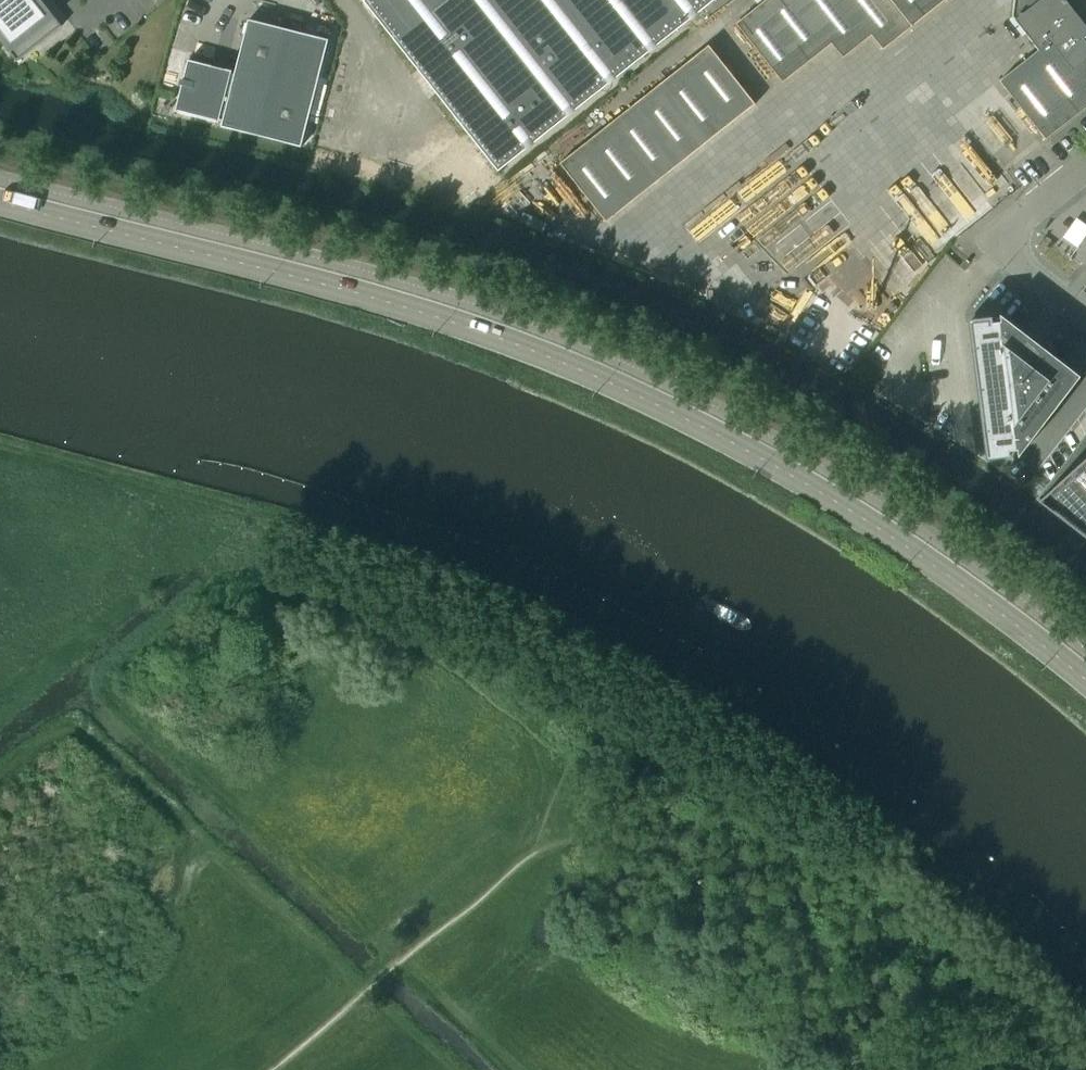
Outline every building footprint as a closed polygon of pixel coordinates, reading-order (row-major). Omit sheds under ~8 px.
[(16,61),(62,26),(41,0),(0,0),(0,40),(16,61)] [(498,171),(714,0),(365,0),(364,1),(498,171)] [(946,0),(766,0),(736,24),(782,83),(831,44),(842,58),(871,36),(882,50),(946,0)] [(999,81),(1045,140),(1085,108),(1085,28),(1064,0),(1013,0),(1011,17),(1038,51),(999,81)] [(220,119),(223,120),(221,127),(301,147),(328,40),(249,20),(235,75),(231,74),(232,71),(188,60),(175,111),(219,122),(220,119)] [(560,164),(606,222),(755,104),(708,46),(560,164)] [(967,320),(985,461),(1009,458),(1009,452),(1016,451),(1017,458),(1079,377),(999,315),(1000,323),(992,324),(991,317),(967,320)] [(1026,491),(1039,501),(1038,502),(1085,539),(1085,414),(1026,491)]
